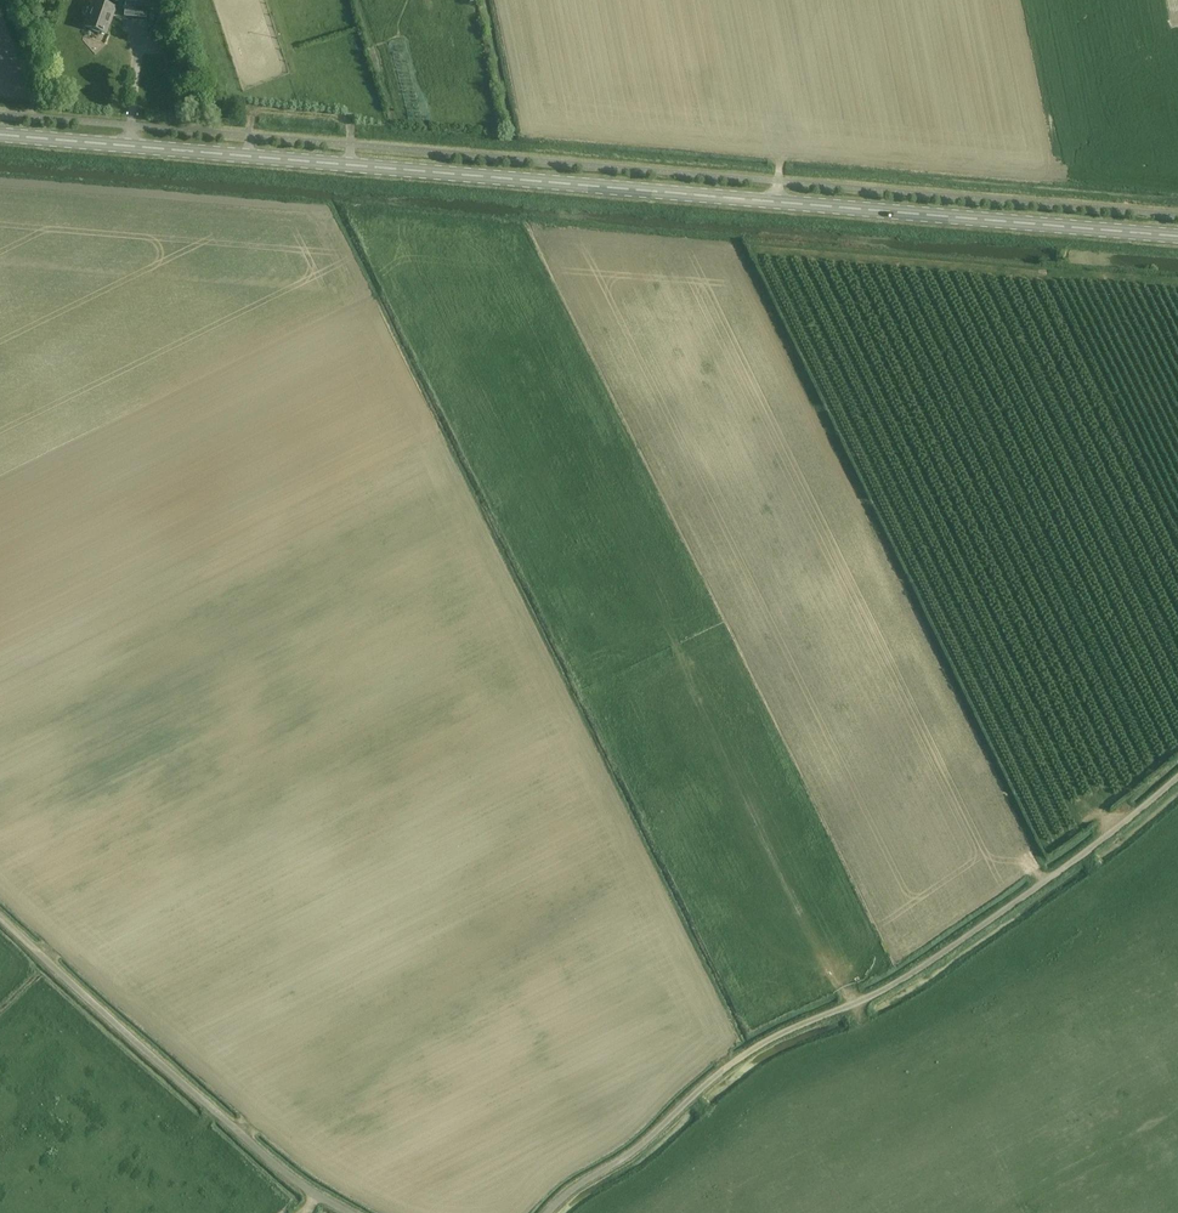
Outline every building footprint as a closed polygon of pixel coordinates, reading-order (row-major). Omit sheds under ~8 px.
[(146,21),(147,4),(125,2),(124,14),(114,13),(115,9),(93,1),(84,26),(107,34),(113,16),(124,17),(124,19),(146,21)] [(169,10),(167,24),(182,20),(180,8),(169,10)]
